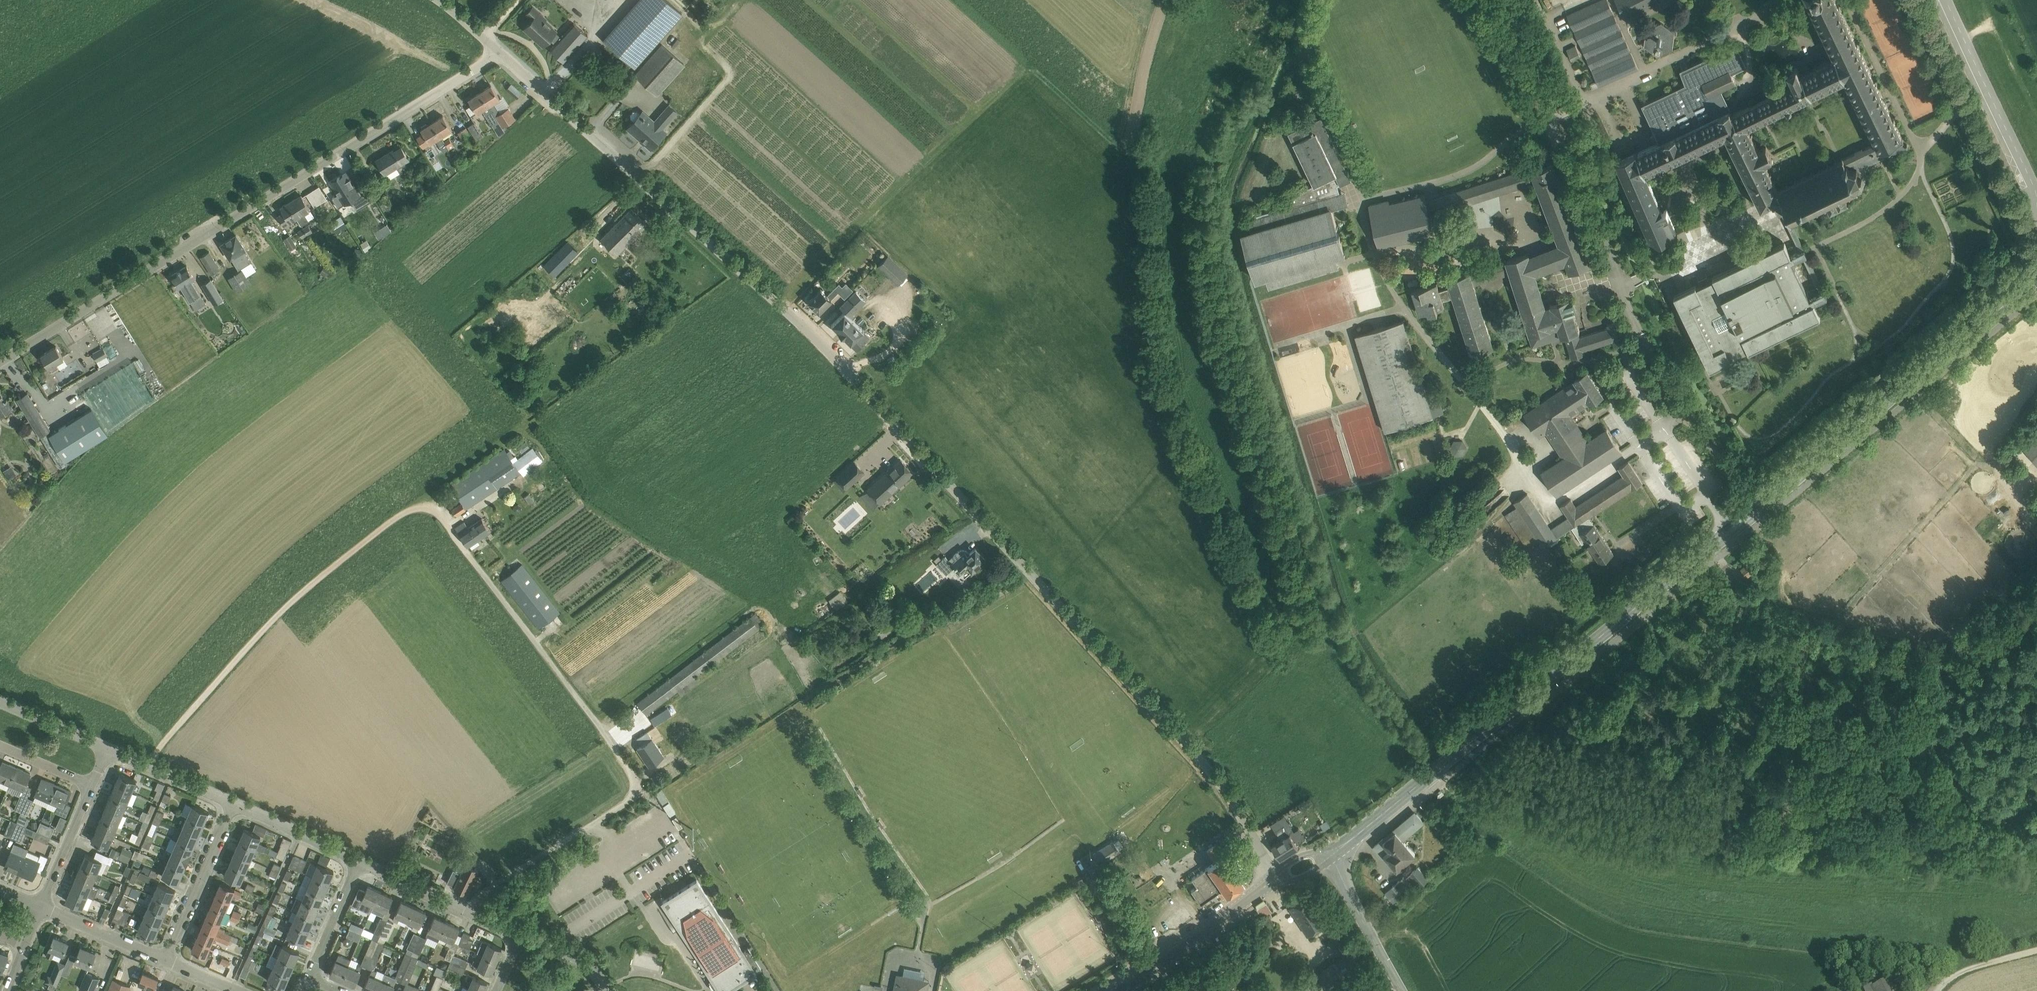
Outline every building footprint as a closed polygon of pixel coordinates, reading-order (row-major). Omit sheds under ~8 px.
[(604,39),(635,66),(681,13),(667,0),(639,0),(604,39)] [(1567,14),(1599,86),(1638,68),(1608,0),(1600,0),(1567,14)] [(1626,18),(1658,2),(1657,0),(1616,0),(1626,18)] [(1736,82),(1731,70),(1743,64),(1735,46),(1688,68),(1690,74),(1685,76),(1688,84),(1645,105),(1662,141),(1637,153),(1636,152),(1617,160),(1653,244),(1677,233),(1669,214),(1664,216),(1646,175),(1726,135),(1761,206),(1775,199),(1780,197),(1779,195),(1858,157),(1862,167),(1908,145),(1907,143),(1905,144),(1836,0),(1808,0),(1835,57),(1800,73),(1797,67),(1795,66),(1789,69),(1789,71),(1794,83),(1732,113),(1730,109),(1720,89),(1736,82)] [(532,19),(531,20),(524,28),(543,45),(549,38),(555,43),(549,50),(563,62),(587,35),(574,23),(561,37),(555,32),(557,30),(545,19),(547,17),(533,5),(526,14),(532,19)] [(1661,21),(1646,28),(1644,44),(1658,54),(1673,47),(1675,31),(1661,21)] [(674,48),(680,38),(671,33),(665,43),(674,48)] [(684,64),(662,43),(635,73),(658,94),(684,64)] [(1568,49),(1572,58),(1581,55),(1577,45),(1568,49)] [(1310,62),(1307,64),(1306,62),(1305,62),(1303,59),(1299,62),(1301,67),(1307,80),(1317,76),(1310,62)] [(515,82),(511,87),(519,94),(523,90),(515,82)] [(502,126),(503,126),(516,118),(509,107),(501,112),(494,102),(500,98),(491,84),(480,92),(498,120),(502,126)] [(492,124),(498,120),(480,92),(469,98),(473,104),(478,112),(482,109),(492,124)] [(471,116),(478,112),(473,104),(466,108),(471,116)] [(654,121),(643,111),(628,127),(651,148),(666,131),(662,128),(677,111),(669,104),(654,121)] [(432,122),(441,135),(452,128),(443,115),(432,122)] [(468,126),(476,139),(483,135),(474,121),(468,126)] [(444,153),(449,149),(444,140),(441,135),(432,122),(427,125),(426,123),(421,126),(422,128),(421,129),(423,133),(417,137),(423,147),(430,142),(435,139),(444,153)] [(458,132),(465,143),(472,138),(466,127),(458,132)] [(449,137),(444,140),(449,149),(454,146),(449,137)] [(377,159),(385,172),(389,179),(400,172),(397,169),(405,164),(404,162),(409,159),(401,147),(389,154),(387,153),(377,159)] [(1858,157),(1779,195),(1780,197),(1783,198),(1791,215),(1790,218),(1791,218),(1792,215),(1794,214),(1795,217),(1797,217),(1799,216),(1800,215),(1798,212),(1800,211),(1802,214),(1803,213),(1802,211),(1808,208),(1810,210),(1811,210),(1810,207),(1817,204),(1818,206),(1819,206),(1818,203),(1824,200),(1830,211),(1829,212),(1830,212),(1831,211),(1838,208),(1839,209),(1840,208),(1839,207),(1847,203),(1848,204),(1849,203),(1847,202),(1845,198),(1861,191),(1867,176),(1862,167),(1858,157)] [(1534,167),(1426,201),(1430,215),(1436,213),(1436,214),(1443,212),(1442,211),(1536,181),(1561,247),(1530,259),(1528,254),(1507,260),(1508,261),(1469,273),(1469,272),(1449,279),(1451,285),(1454,295),(1472,353),(1493,347),(1473,284),(1511,272),(1531,334),(1530,334),(1533,344),(1554,338),(1554,339),(1564,335),(1578,331),(1580,331),(1569,298),(1545,306),(1534,274),(1566,262),(1570,272),(1591,264),(1560,184),(1569,180),(1565,172),(1557,174),(1553,164),(1535,171),(1534,167)] [(349,177),(346,172),(331,181),(338,193),(332,197),(338,207),(339,206),(344,203),(358,194),(364,204),(373,199),(374,199),(364,183),(363,183),(364,185),(357,189),(353,183),(354,183),(353,182),(352,183),(350,180),(351,179),(350,177),(349,177)] [(1311,186),(1289,197),(1291,204),(1257,214),(1258,218),(1249,220),(1252,231),(1243,234),(1257,279),(1270,275),(1274,286),(1334,268),(1331,257),(1345,253),(1331,208),(1345,204),(1342,193),(1340,194),(1337,185),(1340,184),(1337,176),(1337,174),(1311,186)] [(315,206),(327,199),(319,186),(318,186),(319,186),(313,190),(306,194),(315,206)] [(381,199),(389,213),(393,211),(396,215),(399,213),(388,194),(381,199)] [(295,197),(288,202),(297,217),(298,217),(302,224),(309,220),(305,213),(311,209),(302,195),(296,198),(295,197)] [(1433,231),(1430,215),(1426,201),(1425,195),(1390,203),(1389,200),(1369,205),(1379,244),(1388,242),(1432,231),(1433,231)] [(1716,274),(1713,276),(1714,277),(1711,279),(1697,286),(1696,284),(1674,294),(1710,369),(1732,358),(1731,356),(1748,348),(1749,350),(1820,315),(1814,302),(1827,295),(1791,218),(1790,218),(1791,215),(1783,198),(1780,197),(1775,199),(1800,250),(1791,254),(1785,241),(1716,274)] [(297,217),(288,202),(280,207),(284,212),(278,216),(284,226),(297,217)] [(601,238),(617,254),(647,224),(631,208),(601,238)] [(347,226),(340,215),(330,222),(337,233),(347,226)] [(303,227),(304,228),(307,234),(309,236),(308,234),(312,231),(308,224),(303,227)] [(375,231),(379,238),(391,230),(387,224),(375,231)] [(305,241),(310,237),(309,236),(307,234),(304,228),(303,227),(298,230),(302,237),(303,237),(305,241)] [(231,258),(232,258),(239,268),(250,261),(244,251),(246,249),(236,234),(221,243),(231,258)] [(292,251),(298,248),(291,237),(285,240),(292,251)] [(550,259),(561,270),(578,252),(567,242),(550,259)] [(201,256),(212,274),(221,269),(209,251),(201,256)] [(909,273),(888,254),(877,265),(898,285),(909,273)] [(196,309),(207,302),(193,280),(195,279),(187,265),(171,275),(179,288),(182,286),(196,309)] [(326,275),(329,270),(329,269),(324,266),(320,272),(326,275)] [(230,280),(225,283),(236,302),(241,299),(243,303),(244,303),(246,305),(258,298),(247,278),(252,275),(248,267),(243,270),(242,269),(228,277),(230,280)] [(202,284),(214,304),(223,299),(211,278),(202,284)] [(1437,282),(1430,284),(1429,282),(1419,285),(1420,288),(1412,290),(1419,313),(1428,310),(1428,311),(1444,305),(1442,298),(1454,295),(1451,285),(1439,288),(1437,282)] [(819,311),(838,292),(845,298),(853,290),(846,283),(842,287),(839,284),(828,296),(820,288),(808,300),(819,311)] [(852,343),(856,348),(869,335),(853,320),(856,317),(853,313),(865,301),(856,291),(840,307),(844,311),(833,323),(832,323),(832,324),(832,325),(833,324),(839,330),(839,331),(840,332),(843,335),(844,336),(844,337),(845,336),(850,342),(851,343),(852,343)] [(1427,397),(1403,320),(1356,335),(1385,430),(1433,415),(1443,412),(1437,393),(1427,397)] [(1608,327),(1580,336),(1578,331),(1564,335),(1571,357),(1585,353),(1584,350),(1612,341),(1614,345),(1627,340),(1621,320),(1607,324),(1608,327)] [(41,354),(44,359),(52,371),(59,367),(56,362),(64,357),(56,345),(41,354)] [(93,353),(100,366),(109,361),(106,355),(107,355),(103,347),(93,353)] [(46,376),(43,370),(38,373),(42,381),(45,380),(46,376)] [(1588,441),(1570,414),(1589,402),(1590,403),(1603,395),(1587,371),(1574,379),(1575,381),(1525,414),(1539,435),(1546,430),(1564,457),(1562,458),(1562,457),(1560,458),(1560,459),(1542,471),(1557,493),(1571,483),(1572,484),(1574,482),(1573,482),(1598,466),(1600,465),(1600,464),(1621,450),(1607,428),(1592,438),(1591,438),(1589,439),(1590,440),(1588,441)] [(13,408),(8,398),(6,400),(0,390),(0,416),(13,408)] [(17,399),(40,437),(42,436),(47,433),(51,431),(28,393),(17,399)] [(49,434),(65,459),(108,433),(92,408),(49,434)] [(42,436),(60,467),(65,463),(47,433),(42,436)] [(2024,447),(2036,462),(2036,435),(2024,447)] [(1462,440),(1454,440),(1451,447),(1455,454),(1463,454),(1467,447),(1462,440)] [(533,447),(514,462),(521,472),(523,475),(543,460),(533,447)] [(464,510),(521,472),(514,462),(512,459),(514,457),(509,450),(507,452),(504,448),(450,484),(462,502),(452,509),(456,515),(464,510)] [(879,501),(880,503),(913,472),(901,458),(883,474),(868,489),(879,501)] [(847,489),(865,472),(854,460),(836,477),(847,489)] [(1624,475),(1576,506),(1570,498),(1561,504),(1569,516),(1551,528),(1527,493),(1515,501),(1518,506),(1540,539),(1544,545),(1556,537),(1562,533),(1572,527),(1589,516),(1632,487),(1633,488),(1642,482),(1642,480),(1628,460),(1619,466),(1624,475)] [(1540,539),(1518,506),(1505,514),(1527,548),(1540,539)] [(1594,523),(1589,516),(1572,527),(1577,535),(1580,533),(1588,545),(1590,547),(1604,538),(1594,523)] [(468,546),(472,543),(490,531),(481,518),(468,526),(464,521),(455,527),(468,546)] [(1577,535),(1572,527),(1562,533),(1578,555),(1590,547),(1588,545),(1580,533),(1577,535)] [(1604,538),(1590,547),(1600,562),(1614,553),(1604,538)] [(959,550),(949,560),(954,566),(964,577),(985,558),(979,552),(977,553),(974,549),(970,552),(969,551),(968,550),(965,550),(963,549),(961,550),(959,550)] [(940,568),(949,560),(945,556),(942,558),(942,559),(940,557),(939,555),(937,557),(933,560),(940,568)] [(1749,561),(1741,567),(1748,575),(1755,568),(1749,561)] [(540,628),(547,622),(560,612),(522,563),(501,580),(540,628)] [(886,602),(891,593),(886,590),(881,598),(886,602)] [(646,714),(677,690),(697,675),(764,624),(755,612),(637,702),(646,714)] [(890,631),(882,622),(873,629),(881,638),(890,631)] [(820,634),(816,629),(810,634),(814,639),(820,634)] [(668,707),(651,718),(655,723),(671,712),(668,707)] [(663,756),(648,732),(638,738),(642,745),(638,748),(649,765),(663,756)] [(0,767),(0,779),(10,783),(17,767),(3,761),(0,767)] [(17,767),(10,783),(23,789),(31,773),(17,767)] [(115,784),(132,792),(132,791),(137,780),(120,773),(115,784)] [(36,795),(35,796),(49,802),(55,789),(57,784),(42,778),(35,794),(36,795)] [(567,782),(562,786),(568,795),(573,792),(567,782)] [(57,784),(55,789),(49,802),(47,807),(56,811),(66,815),(70,805),(66,803),(71,790),(57,784)] [(111,795),(127,802),(133,805),(137,794),(132,792),(115,784),(111,795)] [(669,814),(675,810),(661,788),(655,791),(669,814)] [(154,798),(155,798),(159,800),(162,791),(157,789),(154,798)] [(171,795),(165,792),(162,800),(168,802),(171,795)] [(21,811),(27,797),(21,794),(20,794),(20,796),(14,808),(21,811)] [(106,806),(123,814),(127,802),(111,795),(106,806)] [(27,797),(21,811),(27,814),(33,799),(27,797)] [(1306,807),(1313,803),(1309,797),(1298,804),(1302,810),(1306,807)] [(153,813),(156,805),(152,803),(151,803),(148,811),(153,813)] [(187,816),(204,823),(208,812),(209,811),(192,804),(187,816)] [(118,825),(122,826),(124,821),(120,819),(123,814),(106,806),(101,817),(118,825)] [(586,822),(596,816),(592,807),(581,813),(586,822)] [(155,816),(162,819),(164,813),(157,810),(155,816)] [(148,811),(144,820),(149,822),(153,813),(148,811)] [(1416,813),(1384,839),(1383,838),(1375,844),(1383,855),(1386,852),(1397,866),(1415,852),(1403,838),(1423,821),(1416,813)] [(17,822),(23,824),(26,825),(30,818),(20,814),(17,822)] [(155,816),(152,822),(159,825),(162,819),(155,816)] [(187,816),(182,828),(199,835),(204,823),(187,816)] [(113,836),(115,830),(118,825),(101,817),(96,828),(113,836)] [(10,836),(17,822),(11,819),(4,834),(10,836)] [(1326,820),(1320,823),(1324,830),(1330,826),(1326,820)] [(51,836),(54,827),(40,821),(36,830),(51,836)] [(26,825),(23,824),(17,822),(10,836),(20,841),(24,832),(26,825)] [(1271,823),(1260,830),(1267,843),(1279,837),(1271,823)] [(143,836),(147,827),(142,825),(138,834),(143,836)] [(1272,845),(1274,846),(1281,858),(1299,846),(1297,843),(1290,834),(1285,825),(1276,830),(1281,839),(1272,845)] [(178,826),(173,837),(194,846),(199,835),(182,828),(178,826)] [(92,840),(96,842),(108,847),(113,836),(96,828),(92,840)] [(239,840),(263,850),(266,845),(258,842),(261,835),(244,828),(239,840)] [(48,842),(51,836),(36,830),(34,836),(48,842)] [(153,836),(147,833),(145,839),(152,842),(154,836),(153,836)] [(172,851),(184,856),(189,858),(194,846),(173,837),(173,838),(177,839),(172,851)] [(152,842),(145,839),(142,845),(149,848),(152,842)] [(234,851),(251,859),(256,847),(263,851),(263,850),(239,840),(234,851)] [(453,840),(450,847),(459,851),(463,844),(453,840)] [(1120,851),(1113,841),(1092,854),(1099,864),(1120,851)] [(19,872),(21,868),(25,857),(26,855),(29,849),(15,843),(12,849),(5,866),(19,872)] [(1216,843),(1207,850),(1215,861),(1191,878),(1197,885),(1191,889),(1201,903),(1218,891),(1222,897),(1226,894),(1243,882),(1242,881),(1249,876),(1237,858),(1230,863),(1216,843)] [(276,856),(284,860),(289,848),(281,844),(276,856)] [(133,851),(123,847),(118,859),(128,863),(133,851)] [(121,851),(113,848),(109,855),(117,859),(121,851)] [(136,859),(140,851),(135,849),(131,857),(136,859)] [(189,858),(184,856),(172,851),(167,862),(184,869),(189,858)] [(229,863),(246,870),(251,859),(234,851),(229,863)] [(41,853),(37,862),(25,857),(21,868),(19,872),(32,878),(36,869),(42,871),(48,856),(41,853)] [(81,865),(97,872),(102,860),(86,853),(81,865)] [(467,892),(469,887),(478,869),(474,867),(478,860),(463,853),(460,861),(466,864),(455,886),(467,892)] [(321,854),(317,862),(326,866),(330,858),(321,854)] [(294,855),(290,864),(289,866),(296,869),(301,857),(294,855)] [(184,869),(167,862),(162,874),(179,881),(179,880),(184,869)] [(272,868),(279,871),(281,865),(274,862),(272,868)] [(241,882),(246,870),(229,863),(224,875),(241,882)] [(312,876),(324,881),(329,883),(334,871),(318,863),(312,876)] [(123,873),(128,875),(131,867),(127,864),(123,873)] [(149,875),(151,876),(156,878),(158,871),(148,867),(142,864),(140,869),(146,871),(145,872),(149,874),(149,875)] [(92,883),(95,877),(100,879),(102,874),(97,872),(81,865),(76,876),(92,883)] [(1428,878),(1418,866),(1411,872),(1421,885),(1428,878)] [(138,876),(140,871),(135,868),(129,881),(134,883),(137,876),(138,876)] [(276,877),(279,871),(272,868),(269,874),(276,877)] [(284,877),(288,879),(292,871),(287,869),(284,877)] [(149,881),(151,876),(149,875),(140,871),(138,876),(149,881)] [(76,876),(71,888),(87,895),(92,883),(76,876)] [(307,887),(324,894),(329,883),(324,881),(312,876),(307,887)] [(1404,876),(1392,885),(1401,896),(1412,886),(1404,876)] [(756,972),(697,879),(662,901),(720,990),(726,990),(756,972)] [(282,881),(278,889),(283,891),(286,883),(282,881)] [(158,882),(153,894),(170,902),(175,890),(158,882)] [(230,900),(233,893),(240,897),(243,892),(221,882),(216,894),(230,900)] [(248,882),(245,888),(252,892),(255,886),(248,882)] [(108,891),(112,892),(117,894),(121,886),(116,883),(114,887),(110,886),(108,891)] [(128,883),(124,892),(129,894),(133,886),(128,883)] [(368,885),(366,890),(359,887),(352,904),(370,912),(372,910),(380,890),(368,885)] [(319,906),(324,894),(307,887),(302,899),(319,906)] [(87,895),(71,888),(66,900),(82,907),(87,895)] [(372,910),(379,913),(384,915),(392,896),(380,890),(372,910)] [(1340,932),(1312,890),(1290,905),(1318,947),(1330,939),(1340,932)] [(117,894),(112,892),(109,900),(113,902),(117,894)] [(277,893),(273,900),(277,902),(281,895),(277,893)] [(148,906),(165,913),(170,902),(153,894),(148,906)] [(211,905),(225,911),(227,906),(230,900),(216,894),(211,905)] [(123,895),(119,903),(124,906),(128,898),(123,895)] [(293,909),(314,918),(319,906),(302,899),(298,897),(293,909)] [(402,900),(393,919),(405,925),(406,921),(407,921),(414,906),(402,900)] [(259,902),(255,910),(262,913),(266,905),(259,902)] [(271,904),(268,912),(272,914),(276,906),(271,904)] [(206,916),(220,922),(225,911),(211,905),(206,916)] [(148,906),(143,918),(160,925),(165,913),(148,906)] [(414,906),(407,921),(413,924),(412,928),(417,931),(426,911),(414,906)] [(106,907),(102,915),(99,921),(104,923),(107,917),(110,909),(106,907)] [(118,907),(116,912),(128,917),(130,912),(126,911),(118,907)] [(292,922),(309,930),(314,918),(293,909),(292,909),(297,911),(292,922)] [(267,925),(272,914),(268,912),(260,929),(265,931),(274,935),(277,929),(267,925)] [(218,927),(220,922),(206,916),(202,927),(236,942),(238,937),(224,931),(225,930),(218,927)] [(435,916),(426,935),(438,940),(441,935),(447,921),(435,916)] [(374,932),(372,938),(379,940),(388,920),(381,917),(374,932)] [(160,925),(143,918),(138,930),(154,937),(160,925)] [(379,940),(384,943),(386,938),(393,922),(388,920),(379,940)] [(447,921),(441,935),(448,939),(445,944),(450,946),(444,957),(451,960),(454,954),(458,946),(452,943),(459,927),(447,921)] [(255,932),(257,926),(251,923),(248,922),(245,928),(248,929),(255,932)] [(303,942),(309,930),(292,922),(287,935),(303,942)] [(197,938),(210,943),(213,937),(228,944),(229,940),(236,943),(236,942),(202,927),(197,938)] [(346,935),(355,939),(359,941),(362,933),(361,933),(356,931),(351,929),(350,928),(346,935)] [(259,944),(263,936),(265,931),(260,929),(254,942),(259,944)] [(469,949),(471,945),(473,940),(469,938),(470,934),(464,931),(460,940),(459,944),(469,949)] [(413,950),(421,935),(414,932),(407,947),(408,948),(406,952),(411,954),(413,950)] [(1363,966),(1340,932),(1330,939),(1342,956),(1318,972),(1329,989),(1363,966)] [(52,957),(53,955),(55,950),(63,953),(63,954),(68,941),(54,935),(49,948),(46,955),(52,957)] [(427,938),(421,935),(413,950),(420,953),(427,938)] [(211,957),(213,952),(215,954),(218,947),(210,943),(197,938),(192,949),(206,955),(211,957)] [(372,956),(379,940),(372,938),(365,953),(372,956)] [(502,948),(497,946),(482,939),(480,944),(486,947),(483,954),(497,960),(502,948)] [(385,943),(384,943),(379,940),(372,956),(378,959),(382,950),(385,944),(385,943)] [(278,956),(294,963),(299,951),(283,944),(278,956)] [(253,945),(249,954),(254,956),(258,947),(253,945)] [(75,959),(90,966),(96,952),(81,946),(76,956),(75,959)] [(2,970),(9,953),(0,950),(0,969),(2,970)] [(646,968),(663,969),(664,953),(637,950),(636,960),(646,961),(646,968)] [(399,968),(405,971),(412,955),(405,952),(399,968)] [(75,959),(76,956),(70,953),(66,963),(72,966),(75,959)] [(367,967),(372,956),(365,953),(361,964),(358,962),(355,968),(348,965),(342,978),(355,984),(360,970),(362,965),(367,967)] [(478,966),(491,972),(497,960),(483,954),(482,953),(478,961),(474,959),(472,964),(478,966)] [(235,954),(230,965),(238,969),(243,957),(235,954)] [(348,965),(351,959),(338,954),(330,973),(342,978),(348,965)] [(451,960),(466,966),(468,960),(454,954),(451,960)] [(405,971),(412,974),(416,963),(427,967),(429,962),(412,955),(405,971)] [(289,975),(294,963),(278,956),(273,968),(289,975)] [(378,959),(372,956),(367,967),(372,969),(370,974),(364,988),(371,990),(377,990),(378,988),(382,980),(374,976),(377,971),(374,969),(378,959)] [(221,962),(228,965),(230,960),(223,957),(221,962)] [(248,957),(244,966),(250,968),(252,969),(256,961),(255,960),(248,957)] [(448,967),(462,973),(466,966),(451,960),(448,967)] [(434,990),(438,990),(440,987),(447,970),(440,967),(430,989),(434,990)] [(284,987),(286,982),(289,975),(273,968),(268,980),(284,987)] [(396,979),(394,978),(395,977),(388,973),(389,969),(387,968),(384,974),(382,980),(378,988),(377,990),(391,990),(394,985),(396,979)] [(45,981),(49,983),(48,987),(54,990),(56,986),(59,978),(61,974),(53,971),(51,975),(48,974),(45,981)] [(138,982),(154,989),(159,977),(143,971),(138,982)] [(99,977),(87,972),(80,987),(90,990),(93,990),(99,977)] [(487,981),(483,979),(474,975),(474,976),(468,973),(466,978),(467,978),(472,980),(471,983),(469,988),(476,990),(483,990),(487,981)] [(928,986),(923,979),(903,975),(896,980),(893,990),(927,990),(928,986)] [(130,986),(114,979),(109,990),(128,990),(130,986)] [(1872,988),(1874,990),(1894,990),(1889,979),(1872,988)] [(408,982),(407,984),(406,983),(403,989),(402,990),(417,990),(418,988),(418,987),(408,982)]
